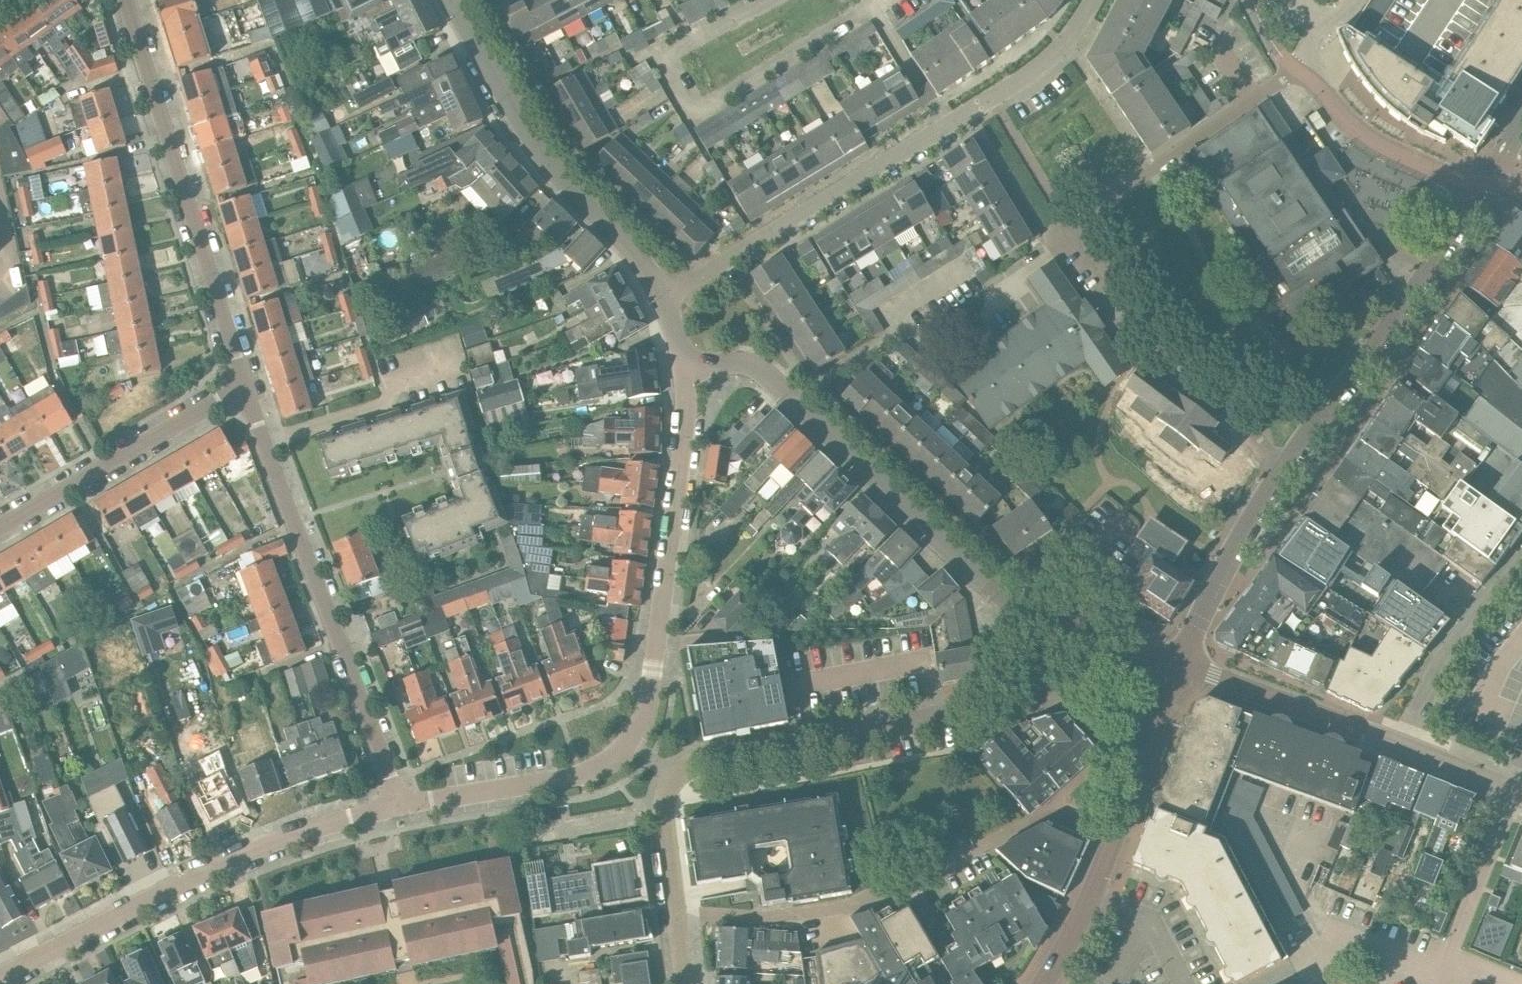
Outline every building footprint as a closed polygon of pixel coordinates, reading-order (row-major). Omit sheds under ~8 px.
[(36,8),(52,30),(61,41),(73,32),(65,21),(81,9),(75,0),(47,0),(36,8)] [(200,18),(201,17),(196,0),(164,0),(156,3),(164,29),(165,28),(200,18)] [(268,27),(272,38),(335,10),(341,7),(343,7),(340,0),(257,0),(268,27)] [(384,0),(358,0),(343,7),(341,7),(335,10),(342,23),(385,2),(384,0)] [(428,0),(392,0),(397,10),(372,23),(371,27),(374,33),(378,34),(382,32),(387,42),(408,31),(403,21),(402,19),(416,11),(420,19),(434,12),(428,0)] [(548,0),(532,0),(524,4),(542,38),(562,28),(548,0)] [(562,28),(582,17),(573,0),(548,0),(562,28)] [(582,17),(602,6),(599,0),(573,0),(582,17)] [(702,0),(694,4),(699,14),(707,10),(702,0)] [(707,10),(716,5),(713,0),(702,0),(707,10)] [(912,57),(939,96),(998,56),(1048,20),(1061,6),(1052,0),(994,0),(912,57)] [(955,5),(952,0),(944,0),(941,2),(939,3),(945,12),(955,5)] [(1105,28),(1146,50),(1173,0),(1120,0),(1105,28)] [(1205,13),(1210,4),(1202,0),(1196,0),(1193,7),(1202,11),(1203,12),(1205,13)] [(1352,28),(1337,33),(1339,38),(1342,46),(1344,50),(1346,54),(1350,62),(1353,67),(1356,71),(1359,76),(1362,80),(1365,84),(1369,89),(1376,97),(1382,104),(1385,106),(1387,109),(1393,114),(1396,116),(1402,121),(1412,128),(1418,131),(1426,136),(1431,139),(1437,141),(1446,145),(1450,135),(1476,153),(1495,125),(1488,120),(1521,69),(1521,0),(1370,0),(1352,28)] [(939,3),(928,10),(934,19),(945,12),(939,3)] [(542,38),(524,4),(504,15),(521,49),(542,38)] [(1205,13),(1217,19),(1222,10),(1210,4),(1205,13)] [(1193,7),(1187,17),(1196,22),(1202,11),(1193,7)] [(36,8),(17,22),(32,43),(38,39),(43,46),(49,42),(55,50),(53,51),(73,79),(81,74),(70,52),(67,47),(66,48),(61,41),(52,30),(36,8)] [(928,10),(918,17),(924,26),(934,19),(928,10)] [(402,19),(403,21),(408,31),(387,42),(375,47),(380,57),(393,52),(402,70),(415,64),(423,59),(422,58),(424,58),(415,41),(442,27),(434,12),(420,19),(416,11),(402,19)] [(670,16),(662,21),(667,31),(676,27),(670,16)] [(918,17),(907,25),(913,33),(924,26),(918,17)] [(1187,17),(1182,28),(1191,33),(1196,22),(1187,17)] [(165,28),(171,48),(206,38),(200,18),(165,28)] [(102,47),(110,44),(102,21),(94,24),(102,47)] [(667,31),(662,21),(653,25),(658,35),(667,31)] [(20,69),(21,68),(27,77),(34,71),(28,62),(35,57),(27,46),(32,43),(17,22),(0,34),(0,40),(20,69)] [(878,32),(871,22),(861,28),(867,38),(878,32)] [(907,25),(897,32),(903,40),(913,33),(907,25)] [(268,27),(249,33),(253,45),(273,39),(272,38),(268,27)] [(1142,57),(1146,50),(1105,28),(1088,60),(1108,90),(1147,63),(1142,57)] [(1182,28),(1176,39),(1185,44),(1191,33),(1182,28)] [(635,48),(629,37),(621,41),(627,52),(635,48)] [(206,38),(171,48),(178,68),(212,58),(206,38)] [(596,43),(601,53),(610,49),(605,39),(596,43)] [(1176,39),(1170,50),(1179,55),(1185,44),(1176,39)] [(20,69),(0,40),(0,83),(20,69)] [(842,40),(832,46),(838,56),(848,50),(842,40)] [(85,83),(118,72),(113,57),(96,63),(83,43),(70,52),(81,74),(85,83)] [(593,58),(601,53),(596,43),(588,48),(588,50),(593,58)] [(838,56),(832,46),(822,52),(828,62),(838,56)] [(623,59),(619,51),(608,57),(612,65),(623,59)] [(1188,66),(1199,58),(1194,51),(1183,58),(1188,66)] [(410,76),(416,90),(433,83),(461,71),(453,54),(428,66),(428,67),(410,76)] [(268,78),(275,76),(268,57),(249,64),(256,82),(268,78)] [(1183,58),(1173,65),(1178,73),(1186,67),(1188,66),(1183,58)] [(557,68),(562,76),(573,69),(568,61),(557,68)] [(1191,129),(1147,63),(1108,90),(1152,155),(1191,129)] [(825,77),(818,67),(808,73),(814,84),(825,77)] [(1178,73),(1184,82),(1192,77),(1186,67),(1178,73)] [(230,91),(223,68),(181,80),(189,104),(217,95),(230,91)] [(562,76),(557,68),(539,79),(543,87),(562,76)] [(900,69),(881,81),(903,118),(923,106),(900,69)] [(550,90),(562,110),(595,90),(583,70),(550,90)] [(461,71),(433,83),(416,90),(380,107),(384,115),(411,103),(415,111),(417,110),(468,87),(461,71)] [(648,85),(657,79),(652,71),(643,77),(648,85)] [(352,96),(353,96),(375,85),(369,74),(347,85),(352,96)] [(275,76),(268,78),(273,93),(281,90),(275,76)] [(390,77),(375,85),(353,96),(360,108),(397,90),(390,77)] [(1184,82),(1190,91),(1198,86),(1192,77),(1184,82)] [(662,87),(657,79),(648,85),(653,93),(662,87)] [(903,118),(881,81),(861,93),(883,130),(903,118)] [(789,85),(779,91),(785,101),(795,95),(789,85)] [(292,86),(285,89),(288,97),(296,94),(292,86)] [(1190,91),(1197,101),(1204,96),(1198,86),(1190,91)] [(425,126),(448,116),(476,103),(468,87),(417,110),(425,126)] [(0,93),(0,105),(2,108),(10,120),(13,125),(14,126),(17,124),(27,117),(7,88),(0,93)] [(55,89),(47,93),(52,101),(61,95),(55,89)] [(89,127),(90,127),(118,118),(109,90),(69,102),(78,130),(89,127)] [(574,129),(606,110),(595,90),(562,110),(574,129)] [(775,107),(785,101),(779,91),(769,97),(775,107)] [(316,109),(310,93),(297,97),(303,113),(316,109)] [(883,130),(861,93),(841,106),(846,114),(846,113),(864,142),(865,141),(883,130)] [(293,120),(292,118),(303,114),(303,113),(297,97),(296,94),(288,97),(284,99),(287,107),(278,110),(284,124),(293,120)] [(196,127),(224,118),(217,95),(189,104),(196,127)] [(1197,101),(1203,110),(1211,105),(1204,96),(1197,101)] [(1219,110),(1229,103),(1224,96),(1214,103),(1219,110)] [(1184,158),(1210,196),(1295,138),(1270,100),(1187,157),(1186,156),(1184,158)] [(476,103),(448,116),(456,133),(483,120),(476,103)] [(1203,110),(1208,118),(1219,110),(1214,103),(1211,105),(1203,110)] [(750,109),(740,115),(746,125),(756,119),(750,109)] [(606,110),(574,129),(586,149),(618,130),(606,110)] [(1306,118),(1316,132),(1327,125),(1317,111),(1306,118)] [(653,120),(648,112),(637,119),(642,126),(653,120)] [(47,142),(37,113),(17,125),(26,151),(47,142)] [(224,118),(196,127),(203,150),(231,141),(246,136),(239,113),(224,118)] [(846,113),(846,114),(827,125),(849,162),(870,149),(865,141),(864,142),(846,113)] [(324,130),(317,115),(302,122),(309,137),(324,130)] [(746,125),(740,115),(730,121),(736,131),(746,125)] [(419,129),(414,117),(379,133),(385,144),(419,129)] [(126,146),(118,118),(90,127),(98,155),(126,146)] [(2,133),(12,131),(10,127),(13,125),(10,120),(10,121),(8,122),(1,126),(0,126),(0,137),(2,137),(2,133)] [(727,137),(733,133),(727,123),(720,127),(727,137)] [(680,138),(688,130),(685,124),(675,130),(680,138)] [(827,125),(807,137),(829,174),(849,162),(827,125)] [(337,147),(347,142),(339,126),(311,139),(319,155),(337,147)] [(727,137),(720,127),(714,131),(720,141),(727,137)] [(287,132),(293,147),(303,144),(296,128),(287,132)] [(418,173),(422,183),(433,179),(434,182),(449,175),(451,178),(466,169),(467,171),(499,142),(487,129),(457,156),(450,148),(424,159),(429,169),(418,173)] [(695,141),(688,130),(680,138),(685,147),(695,141)] [(2,137),(0,137),(1,142),(10,140),(16,138),(12,131),(2,133),(2,137)] [(595,161),(612,177),(638,149),(621,133),(595,161)] [(717,143),(711,133),(701,139),(707,149),(717,143)] [(60,136),(47,142),(26,151),(34,170),(47,167),(45,163),(67,154),(60,136)] [(829,174),(807,137),(787,149),(810,186),(829,174)] [(955,179),(992,157),(979,137),(943,159),(955,179)] [(23,150),(16,138),(10,140),(13,152),(19,151),(23,150)] [(1295,138),(1210,196),(1296,322),(1328,300),(1331,303),(1351,289),(1349,286),(1382,264),(1329,187),(1346,175),(1327,148),(1310,160),(1295,138)] [(1,142),(4,154),(13,152),(10,140),(1,142)] [(203,150),(210,173),(252,160),(251,160),(238,163),(231,141),(203,150)] [(509,154),(499,142),(467,171),(466,169),(451,178),(449,175),(434,182),(433,179),(422,183),(423,184),(433,180),(440,192),(455,185),(459,190),(477,182),(480,180),(486,173),(487,174),(509,154)] [(303,144),(293,147),(299,160),(307,156),(303,144)] [(326,171),(345,163),(337,147),(319,155),(326,171)] [(629,192),(655,165),(638,149),(612,177),(629,192)] [(787,149),(768,161),(790,198),(810,186),(787,149)] [(24,173),(33,171),(23,150),(19,151),(20,157),(24,173)] [(480,180),(511,213),(539,187),(520,166),(509,154),(487,174),(486,173),(480,180)] [(24,173),(20,157),(14,158),(17,174),(22,173),(24,173)] [(967,199),(1004,177),(992,157),(955,179),(967,199)] [(17,174),(14,158),(8,160),(11,175),(17,174)] [(85,166),(90,190),(121,183),(116,159),(85,166)] [(8,160),(1,161),(4,176),(4,177),(11,175),(8,160)] [(252,160),(210,173),(217,196),(259,183),(252,160)] [(709,174),(717,166),(714,160),(704,166),(709,174)] [(768,161),(748,173),(771,210),(790,198),(768,161)] [(645,208),(671,181),(655,165),(629,192),(645,208)] [(724,177),(717,166),(709,174),(714,183),(724,177)] [(933,177),(927,168),(916,175),(921,184),(933,177)] [(751,222),(771,210),(748,173),(728,185),(751,222)] [(979,218),(1016,196),(1004,177),(967,199),(979,218)] [(892,190),(914,227),(934,214),(912,178),(892,190)] [(645,208),(662,224),(688,196),(671,181),(645,208)] [(95,213),(126,207),(121,183),(90,190),(79,192),(83,216),(95,213)] [(312,203),(322,200),(319,190),(318,186),(308,189),(312,203)] [(335,220),(354,212),(344,186),(328,193),(335,221),(335,220)] [(21,199),(22,204),(31,202),(29,188),(20,190),(21,199)] [(945,199),(939,189),(929,195),(935,205),(945,199)] [(1415,203),(1417,203),(1419,203),(1420,202),(1422,201),(1423,199),(1423,197),(1423,195),(1423,193),(1422,191),(1420,190),(1419,189),(1417,189),(1415,189),(1413,190),(1411,191),(1410,192),(1409,194),(1409,196),(1409,198),(1410,200),(1411,201),(1413,202),(1415,203)] [(872,202),(895,239),(914,227),(892,190),(872,202)] [(678,240),(704,212),(688,196),(662,224),(678,240)] [(991,238),(1027,216),(1016,196),(979,218),(991,238)] [(227,229),(256,220),(249,197),(220,206),(227,229)] [(326,215),(322,200),(312,203),(316,218),(326,215)] [(578,223),(553,200),(532,222),(533,223),(519,237),(528,246),(541,232),(557,246),(578,223)] [(31,202),(22,204),(25,218),(34,216),(31,202)] [(875,251),(895,239),(872,202),(853,214),(875,251)] [(95,213),(100,237),(131,230),(126,207),(95,213)] [(1515,210),(1491,243),(1521,266),(1521,215),(1515,210)] [(953,221),(946,211),(936,217),(942,227),(953,221)] [(354,212),(335,220),(345,242),(364,234),(354,212)] [(721,228),(704,212),(678,240),(695,256),(721,228)] [(833,226),(856,262),(875,251),(853,214),(833,226)] [(1040,236),(1027,216),(991,238),(1003,258),(1040,236)] [(746,225),(741,217),(730,224),(735,231),(746,225)] [(256,220),(227,229),(234,252),(263,243),(256,220)] [(470,241),(464,226),(433,238),(439,253),(457,246),(470,241)] [(836,275),(838,278),(841,284),(850,279),(844,270),(856,262),(833,226),(813,238),(836,275)] [(131,230),(100,237),(105,260),(136,254),(131,230)] [(585,230),(573,244),(565,252),(563,251),(561,248),(521,265),(493,277),(501,296),(537,281),(536,277),(571,260),(584,272),(605,250),(585,230)] [(325,250),(335,247),(331,233),(321,235),(325,250)] [(32,251),(42,249),(39,234),(29,236),(32,251)] [(974,248),(968,238),(958,244),(964,254),(974,248)] [(276,239),(263,243),(234,252),(241,275),(283,263),(276,239)] [(811,266),(822,261),(814,249),(809,241),(798,247),(801,252),(798,253),(808,269),(811,266)] [(1491,243),(1463,284),(1469,288),(1463,297),(1521,351),(1521,266),(1491,243)] [(341,270),(335,247),(325,250),(332,273),(341,270)] [(467,270),(459,248),(407,267),(414,288),(467,270)] [(42,249),(32,251),(35,264),(45,262),(42,249)] [(934,259),(940,269),(950,263),(943,253),(934,259)] [(105,260),(110,284),(141,277),(136,254),(105,260)] [(746,279),(759,299),(796,276),(782,255),(746,279)] [(930,275),(940,269),(934,259),(924,265),(930,275)] [(828,271),(822,261),(811,266),(818,277),(828,271)] [(283,263),(241,275),(248,299),(290,286),(283,263)] [(1082,303),(1053,263),(1029,280),(1047,306),(951,374),(990,429),(1087,361),(1105,387),(1113,381),(1129,370),(1101,330),(1104,327),(1085,301),(1082,303)] [(991,275),(984,265),(974,271),(981,281),(991,275)] [(593,293),(599,304),(629,286),(627,286),(617,268),(563,298),(568,307),(593,293)] [(796,276),(759,299),(771,318),(808,295),(796,276)] [(895,282),(901,292),(911,286),(904,276),(895,282)] [(103,310),(122,306),(146,301),(141,277),(110,284),(98,286),(103,310)] [(844,288),(841,284),(838,278),(828,284),(834,294),(844,288)] [(42,298),(52,296),(49,281),(39,282),(42,298)] [(891,298),(901,292),(895,282),(885,288),(891,298)] [(27,286),(0,306),(0,321),(31,303),(27,286)] [(639,304),(629,286),(599,304),(604,313),(566,334),(571,342),(572,342),(582,337),(584,336),(639,304)] [(849,297),(855,307),(865,301),(859,290),(849,297)] [(343,311),(353,308),(349,294),(339,296),(343,311)] [(1511,377),(1521,361),(1521,351),(1463,297),(1460,294),(1447,317),(1445,316),(1443,318),(1485,351),(1509,375),(1511,377)] [(784,337),(821,314),(808,295),(771,318),(784,337)] [(52,296),(42,298),(45,311),(55,310),(52,296)] [(151,324),(146,301),(122,306),(115,307),(120,331),(151,324)] [(260,337),(286,329),(277,301),(251,309),(260,337)] [(873,314),(865,301),(855,307),(863,320),(873,314)] [(648,325),(638,306),(640,305),(639,304),(584,336),(582,337),(570,344),(575,353),(589,345),(615,330),(620,340),(631,334),(648,325)] [(429,324),(422,307),(397,317),(403,334),(429,324)] [(353,308),(343,311),(348,325),(357,322),(353,308)] [(821,314),(784,337),(797,356),(833,333),(821,314)] [(1511,377),(1509,375),(1485,351),(1443,318),(1439,315),(1416,349),(1465,386),(1471,390),(1521,430),(1521,388),(1511,377)] [(65,320),(66,328),(80,325),(79,317),(65,320)] [(884,331),(878,321),(867,327),(874,337),(884,331)] [(478,322),(460,328),(466,348),(485,342),(478,322)] [(151,324),(120,331),(106,334),(111,357),(124,355),(125,355),(156,348),(151,324)] [(380,324),(372,327),(374,334),(383,332),(380,324)] [(49,331),(52,345),(76,340),(62,342),(59,329),(49,331)] [(306,352),(303,343),(291,347),(286,329),(260,337),(268,364),(306,352)] [(12,338),(7,330),(0,334),(0,345),(12,338)] [(532,340),(529,331),(501,340),(504,349),(532,340)] [(833,333),(797,356),(810,375),(846,352),(833,333)] [(79,355),(76,340),(52,345),(55,360),(79,355)] [(472,372),(498,364),(492,342),(466,350),(472,372)] [(908,362),(917,353),(906,343),(895,349),(908,362)] [(566,344),(553,348),(556,358),(569,353),(566,344)] [(8,361),(0,347),(0,365),(8,361)] [(161,372),(156,348),(125,355),(130,379),(161,372)] [(360,365),(370,362),(365,348),(356,351),(360,365)] [(1471,390),(1465,386),(1416,349),(1403,367),(1408,370),(1407,371),(1429,388),(1451,405),(1449,408),(1459,415),(1491,441),(1513,458),(1521,465),(1521,430),(1471,390)] [(597,369),(598,381),(657,372),(654,350),(622,355),(624,365),(597,369)] [(303,383),(314,380),(306,352),(268,364),(277,391),(303,383)] [(925,361),(917,353),(908,362),(917,370),(925,361)] [(855,418),(885,387),(895,376),(877,360),(852,375),(858,381),(855,384),(848,377),(825,391),(855,418)] [(477,390),(514,380),(509,361),(498,364),(472,372),(477,390)] [(1511,377),(1521,388),(1521,361),(1511,377)] [(378,389),(370,362),(360,365),(365,379),(361,380),(365,393),(378,389)] [(1218,424),(1142,367),(1127,388),(1162,414),(1159,419),(1184,438),(1200,450),(1201,448),(1220,463),(1232,448),(1212,433),(1218,424)] [(657,372),(598,381),(585,383),(587,395),(627,389),(628,399),(660,394),(657,372)] [(941,394),(950,384),(941,377),(932,386),(941,394)] [(514,380),(477,390),(483,412),(524,400),(518,379),(514,380)] [(1385,401),(1417,423),(1446,444),(1474,465),(1491,441),(1459,415),(1449,408),(1415,383),(1412,387),(1408,384),(1407,386),(1400,381),(1385,401)] [(133,389),(132,382),(121,384),(107,391),(112,400),(133,389)] [(304,386),(303,383),(277,391),(286,419),(311,411),(310,407),(320,404),(314,383),(304,386)] [(967,401),(950,384),(941,394),(949,402),(958,409),(967,401)] [(51,386),(30,398),(52,435),(73,423),(51,386)] [(901,403),(885,387),(855,418),(872,434),(901,403)] [(15,420),(31,447),(52,435),(30,398),(9,410),(15,420)] [(427,554),(429,559),(434,557),(435,557),(447,552),(448,551),(468,544),(470,543),(482,538),(479,531),(492,526),(493,527),(504,523),(501,516),(501,515),(494,498),(494,497),(487,479),(486,478),(484,473),(487,472),(478,448),(475,448),(474,443),(473,442),(468,424),(467,423),(462,405),(461,404),(459,398),(448,401),(449,402),(444,404),(443,404),(427,409),(426,410),(409,415),(408,415),(392,420),(391,420),(375,425),(374,426),(358,431),(357,431),(340,436),(339,436),(333,438),(333,436),(319,440),(320,444),(330,477),(333,477),(439,443),(445,461),(444,461),(444,462),(451,482),(451,483),(453,482),(459,499),(414,517),(403,521),(418,558),(427,554)] [(524,400),(483,412),(489,432),(530,421),(524,400)] [(1417,423),(1385,401),(1372,421),(1421,456),(1466,488),(1481,471),(1474,465),(1446,444),(1417,423)] [(918,419),(901,403),(872,434),(888,450),(918,419)] [(584,427),(584,436),(605,431),(661,432),(661,410),(630,410),(630,418),(606,418),(605,419),(584,427)] [(736,419),(711,441),(711,445),(705,481),(726,484),(731,448),(744,460),(763,441),(773,449),(793,428),(774,410),(765,419),(759,413),(747,425),(753,429),(750,432),(736,419)] [(969,431),(977,422),(969,414),(961,423),(969,431)] [(905,465),(934,434),(918,419),(888,450),(905,465)] [(10,459),(31,447),(15,420),(0,428),(0,441),(10,459)] [(1466,488),(1421,456),(1372,421),(1345,460),(1434,524),(1438,527),(1496,568),(1511,551),(1511,550),(1521,534),(1521,529),(1466,488)] [(978,438),(986,446),(994,438),(977,422),(969,431),(978,438)] [(243,468),(235,456),(249,451),(247,442),(231,448),(221,430),(200,443),(216,470),(222,481),(243,468)] [(773,475),(785,487),(796,476),(792,472),(815,448),(796,430),(771,456),(720,510),(730,519),(754,494),(773,475)] [(605,431),(584,436),(583,444),(630,445),(630,453),(661,453),(661,432),(605,431)] [(951,450),(934,434),(905,465),(922,481),(951,450)] [(989,444),(1006,459),(1014,450),(997,434),(994,438),(986,446),(989,444)] [(512,448),(510,440),(498,443),(500,451),(512,448)] [(10,459),(0,441),(0,465),(10,459)] [(1474,465),(1481,471),(1466,488),(1521,529),(1521,465),(1513,458),(1491,441),(1474,465)] [(200,443),(179,455),(194,482),(216,470),(200,443)] [(938,497),(968,466),(951,450),(922,481),(938,497)] [(1022,458),(1014,450),(1006,459),(1014,467),(1022,458)] [(508,464),(507,452),(500,452),(497,453),(499,465),(508,464)] [(796,476),(785,487),(773,499),(764,509),(773,517),(804,484),(813,493),(836,469),(818,452),(796,476)] [(194,482),(179,455),(158,467),(174,494),(194,482)] [(1421,541),(1426,545),(1438,527),(1434,524),(1345,460),(1331,479),(1362,500),(1384,516),(1421,541)] [(601,480),(657,486),(659,466),(628,462),(627,470),(603,467),(585,467),(584,479),(601,480)] [(541,483),(540,465),(500,468),(501,483),(502,486),(541,483)] [(955,513),(984,481),(968,466),(938,497),(955,513)] [(158,467),(137,479),(159,517),(153,506),(174,494),(158,467)] [(1031,468),(1020,479),(1037,496),(1048,484),(1031,468)] [(857,488),(839,471),(792,520),(801,529),(823,505),(833,514),(857,488)] [(159,517),(137,479),(117,491),(132,517),(138,529),(159,517)] [(1331,479),(1303,519),(1348,551),(1365,563),(1389,579),(1421,541),(1384,516),(1362,500),(1331,479)] [(654,508),(657,486),(601,480),(599,492),(624,495),(623,504),(654,508)] [(984,481),(955,513),(972,529),(981,519),(1001,498),(984,481)] [(132,517),(117,491),(95,503),(110,530),(132,517)] [(827,550),(835,557),(879,510),(862,494),(840,517),(850,527),(827,550)] [(505,496),(507,504),(519,505),(520,495),(505,496)] [(1032,501),(1013,514),(1037,550),(1057,536),(1032,501)] [(541,527),(543,527),(544,506),(519,505),(507,504),(513,526),(541,527)] [(1079,512),(1071,504),(1062,513),(1071,521),(1079,512)] [(897,527),(879,510),(835,557),(842,564),(864,540),(875,550),(897,527)] [(583,515),(581,528),(594,530),(594,529),(650,536),(652,516),(621,512),(620,520),(583,515)] [(1037,550),(1013,514),(994,528),(1001,539),(981,519),(972,529),(999,555),(1008,548),(1018,563),(1037,550)] [(74,517),(53,529),(68,556),(89,543),(74,517)] [(393,519),(379,523),(383,534),(396,529),(393,519)] [(1277,553),(1275,556),(1326,588),(1348,551),(1303,519),(1303,520),(1298,526),(1298,527),(1296,529),(1284,545),(1283,545),(1282,547),(1277,553),(1277,554),(1277,553)] [(750,524),(745,530),(753,537),(758,532),(750,524)] [(798,527),(793,524),(788,525),(782,531),(781,533),(782,539),(786,543),(788,545),(797,545),(797,542),(801,538),(801,532),(798,527)] [(541,527),(513,526),(514,531),(516,537),(517,543),(518,545),(554,549),(539,547),(541,527)] [(1496,568),(1438,527),(1426,545),(1448,562),(1482,585),(1496,568)] [(187,564),(191,573),(201,567),(196,560),(207,553),(208,553),(193,528),(173,540),(187,564)] [(647,557),(650,536),(594,529),(594,530),(581,528),(580,540),(617,545),(616,553),(647,557)] [(53,529),(32,541),(56,584),(57,584),(54,579),(74,567),(68,556),(53,529)] [(850,582),(851,583),(859,590),(874,576),(883,584),(882,585),(891,593),(911,582),(901,570),(921,549),(900,530),(850,582)] [(516,537),(514,531),(499,536),(501,543),(516,537)] [(234,549),(246,542),(241,533),(228,540),(234,549)] [(372,597),(394,589),(385,565),(375,569),(362,534),(334,545),(351,590),(367,583),(372,597)] [(501,543),(504,549),(517,543),(516,537),(501,543)] [(228,540),(215,548),(220,557),(234,549),(228,540)] [(56,584),(32,541),(11,553),(26,580),(36,596),(56,584)] [(242,573),(250,596),(280,585),(271,561),(288,554),(282,541),(254,552),(260,567),(242,573)] [(1448,562),(1426,545),(1421,541),(1389,579),(1418,599),(1448,562)] [(504,549),(506,555),(519,550),(518,545),(517,543),(504,549)] [(521,556),(525,571),(550,574),(554,549),(518,545),(519,550),(521,556)] [(506,555),(508,561),(521,556),(519,550),(506,555)] [(0,559),(0,582),(5,592),(26,580),(11,553),(0,559)] [(1143,571),(1117,554),(1094,588),(1100,593),(1114,604),(1121,608),(1128,612),(1136,616),(1145,619),(1159,624),(1163,617),(1170,622),(1181,605),(1180,605),(1188,593),(1193,584),(1177,573),(1153,556),(1143,571)] [(508,561),(509,564),(525,574),(525,571),(521,556),(508,561)] [(1337,624),(1355,634),(1365,613),(1334,594),(1326,588),(1275,556),(1262,573),(1285,589),(1283,593),(1316,618),(1321,614),(1337,624)] [(587,578),(643,586),(646,565),(615,561),(613,569),(589,566),(587,578)] [(150,585),(139,563),(125,571),(137,592),(139,596),(141,600),(154,593),(149,585),(150,585)] [(1365,563),(1351,584),(1385,605),(1375,619),(1378,621),(1390,629),(1408,641),(1426,652),(1426,651),(1428,649),(1437,638),(1437,637),(1437,638),(1439,636),(1439,635),(1448,624),(1449,624),(1450,622),(1437,613),(1418,599),(1389,579),(1365,563)] [(187,564),(173,572),(178,580),(191,573),(187,564)] [(511,579),(525,574),(509,564),(506,566),(511,579)] [(506,566),(500,568),(504,581),(511,579),(506,566)] [(493,570),(498,584),(504,581),(500,568),(493,570)] [(895,626),(930,625),(932,624),(940,618),(935,612),(960,591),(942,569),(930,579),(927,575),(914,586),(911,582),(891,593),(889,594),(869,607),(874,616),(891,609),(897,604),(910,595),(917,590),(934,610),(926,613),(926,611),(894,619),(895,626)] [(487,572),(492,586),(498,584),(493,570),(487,572)] [(525,574),(526,577),(530,590),(531,595),(539,596),(541,597),(568,601),(569,593),(548,590),(550,574),(525,571),(525,574)] [(487,572),(481,575),(486,588),(492,586),(487,572)] [(1262,573),(1261,574),(1245,596),(1263,609),(1262,611),(1283,626),(1291,632),(1290,634),(1297,640),(1297,641),(1302,636),(1313,621),(1316,618),(1283,593),(1285,589),(1262,573)] [(475,577),(480,590),(486,588),(481,575),(475,577)] [(430,582),(428,576),(417,580),(420,586),(430,582)] [(469,579),(474,593),(480,590),(475,577),(469,579)] [(643,586),(587,578),(586,591),(610,594),(608,606),(628,609),(629,605),(640,607),(643,586)] [(469,579),(463,582),(467,595),(474,593),(469,579)] [(0,582),(0,611),(12,604),(5,592),(0,582)] [(433,588),(430,582),(420,586),(420,587),(422,592),(433,588)] [(456,584),(461,597),(467,595),(463,582),(456,584)] [(526,582),(512,587),(520,610),(542,602),(541,600),(531,598),(526,582)] [(859,590),(851,583),(830,604),(824,609),(835,620),(863,597),(863,596),(861,591),(859,590)] [(450,586),(455,599),(461,597),(456,584),(450,586)] [(195,617),(202,613),(193,596),(195,595),(190,585),(178,592),(192,619),(195,617)] [(248,623),(288,608),(280,585),(250,596),(259,618),(248,622),(248,623)] [(450,586),(444,588),(449,602),(455,599),(450,586)] [(422,592),(428,609),(434,592),(433,588),(422,592)] [(444,588),(438,591),(443,604),(449,602),(444,588)] [(754,603),(740,590),(713,619),(727,632),(754,603)] [(438,591),(434,592),(428,609),(443,604),(438,591)] [(134,605),(129,596),(117,603),(122,611),(134,605)] [(1218,642),(1262,663),(1269,652),(1279,634),(1278,633),(1283,626),(1262,611),(1263,609),(1245,596),(1217,635),(1218,642)] [(568,601),(541,597),(543,597),(549,614),(548,615),(574,688),(580,685),(582,690),(600,684),(594,668),(590,670),(576,631),(568,634),(564,623),(557,600),(568,601)] [(965,599),(965,598),(964,598),(948,611),(940,618),(932,624),(930,625),(941,683),(980,676),(976,653),(975,653),(965,599)] [(604,630),(607,606),(594,604),(591,620),(594,620),(593,628),(604,630)] [(173,606),(132,620),(144,656),(166,649),(161,634),(180,628),(173,606)] [(628,609),(608,606),(607,606),(604,630),(602,644),(624,647),(627,620),(628,609)] [(297,630),(288,608),(248,623),(252,634),(263,630),(267,640),(257,644),(257,645),(297,630)] [(395,612),(377,619),(381,630),(399,623),(400,623),(395,612)] [(1367,711),(1373,713),(1378,708),(1380,709),(1384,704),(1383,702),(1395,688),(1398,688),(1402,684),(1401,681),(1418,661),(1421,662),(1425,657),(1424,654),(1426,652),(1408,641),(1390,629),(1378,621),(1375,619),(1365,613),(1355,634),(1346,655),(1329,693),(1336,696),(1336,699),(1341,702),(1343,700),(1360,707),(1360,710),(1365,712),(1367,711)] [(208,627),(201,615),(195,617),(192,619),(196,627),(203,639),(215,635),(218,633),(214,624),(208,627)] [(554,695),(574,688),(548,615),(536,619),(540,631),(551,661),(543,664),(554,695)] [(426,631),(420,616),(400,623),(399,623),(404,638),(404,640),(426,631)] [(97,626),(92,617),(79,624),(85,633),(97,626)] [(404,638),(399,623),(381,630),(370,634),(376,649),(404,638)] [(79,624),(67,631),(72,640),(85,633),(79,624)] [(1262,663),(1283,673),(1297,641),(1297,640),(1290,634),(1291,632),(1283,626),(1278,633),(1279,634),(1269,652),(1262,663)] [(513,627),(502,630),(506,643),(529,704),(548,697),(537,667),(528,670),(517,639),(513,627)] [(305,653),(297,630),(257,645),(266,668),(276,664),(305,653)] [(521,707),(529,704),(506,643),(502,630),(490,634),(505,678),(497,681),(508,711),(512,710),(514,713),(521,711),(521,707)] [(457,649),(482,721),(502,714),(491,683),(483,686),(465,636),(454,640),(457,649)] [(1321,644),(1302,636),(1297,641),(1283,673),(1304,682),(1319,651),(1317,651),(1321,644)] [(42,656),(51,651),(56,649),(51,640),(37,648),(42,656)] [(83,643),(41,666),(55,706),(73,696),(67,681),(67,680),(91,666),(83,643)] [(788,717),(775,643),(708,647),(688,648),(705,739),(768,727),(767,721),(788,717)] [(626,647),(602,644),(600,657),(625,661),(626,647)] [(1346,655),(1321,644),(1317,651),(1319,651),(1304,682),(1329,693),(1346,655)] [(215,661),(224,657),(218,645),(210,649),(215,661)] [(25,655),(29,663),(42,656),(37,648),(25,655)] [(482,721),(457,649),(445,653),(460,694),(452,697),(463,728),(482,721)] [(232,670),(224,657),(215,661),(224,675),(232,670)] [(8,667),(11,672),(20,667),(15,658),(10,660),(8,667)] [(318,662),(302,667),(309,693),(326,687),(318,662)] [(309,693),(302,667),(286,673),(294,698),(309,693)] [(53,702),(41,671),(23,677),(35,709),(53,702)] [(416,675),(437,737),(457,730),(445,699),(437,702),(426,672),(416,675)] [(437,737),(416,675),(404,680),(414,710),(406,713),(417,744),(437,737)] [(241,680),(226,685),(230,697),(245,692),(241,680)] [(177,695),(175,689),(158,694),(167,725),(192,718),(190,711),(198,709),(193,690),(177,695)] [(1196,704),(1154,810),(1158,812),(1194,826),(1210,832),(1234,769),(1252,718),(1242,714),(1242,712),(1209,699),(1196,704)] [(1080,736),(1064,713),(1007,728),(976,754),(1029,815),(1100,753),(1091,743),(1080,736)] [(1254,714),(1253,718),(1234,769),(1354,814),(1369,780),(1367,779),(1373,762),(1360,758),(1362,753),(1254,714)] [(320,718),(309,722),(313,735),(317,734),(331,774),(349,768),(333,722),(322,725),(320,718)] [(311,781),(331,774),(317,734),(313,735),(309,722),(297,726),(301,739),(297,740),(301,751),(311,781)] [(235,756),(250,802),(281,792),(257,723),(235,731),(242,754),(235,756)] [(291,788),(311,781),(301,751),(297,740),(301,739),(297,726),(284,730),(287,738),(276,741),(280,753),(285,769),(291,788)] [(56,780),(48,755),(34,760),(42,784),(56,780)] [(79,775),(87,795),(129,778),(121,758),(79,775)] [(1382,818),(1384,811),(1402,767),(1403,767),(1380,758),(1371,780),(1369,780),(1354,814),(1349,826),(1346,833),(1343,838),(1340,844),(1340,845),(1349,850),(1363,817),(1357,814),(1360,809),(1382,818)] [(182,803),(162,764),(147,771),(167,811),(156,817),(169,843),(194,830),(180,804),(182,803)] [(1402,767),(1384,811),(1390,814),(1394,805),(1410,812),(1411,810),(1424,776),(1402,767)] [(239,807),(220,770),(203,778),(211,794),(199,799),(210,822),(239,807)] [(1437,820),(1450,786),(1428,777),(1414,811),(1411,810),(1410,812),(1393,855),(1403,859),(1421,814),(1437,820)] [(9,791),(5,793),(0,779),(0,835),(2,844),(12,840),(18,852),(14,853),(27,877),(20,880),(36,910),(55,900),(28,848),(24,837),(9,791)] [(149,852),(128,810),(127,810),(115,785),(87,798),(100,824),(94,826),(105,848),(115,843),(125,864),(149,852)] [(1450,786),(1437,820),(1414,878),(1434,886),(1444,862),(1435,859),(1441,844),(1445,845),(1451,830),(1455,832),(1460,819),(1466,821),(1475,796),(1450,786)] [(74,811),(78,809),(71,792),(60,797),(66,813),(64,814),(70,825),(95,879),(112,871),(96,839),(90,842),(74,811)] [(95,879),(70,825),(64,814),(66,813),(60,797),(44,803),(55,825),(51,827),(65,854),(62,856),(78,888),(95,879)] [(852,893),(837,798),(687,822),(697,885),(722,881),(751,877),(747,892),(757,891),(757,886),(763,885),(767,905),(792,901),(793,903),(852,893)] [(1133,865),(1182,885),(1234,983),(1239,983),(1288,958),(1231,848),(1224,851),(1190,838),(1194,826),(1158,812),(1153,823),(1150,822),(1133,865)] [(1094,841),(1090,839),(1050,821),(998,854),(1029,879),(1068,897),(1094,841)] [(1349,826),(1338,821),(1335,828),(1346,833),(1349,826)] [(1521,825),(1521,824),(1520,824),(1504,865),(1521,872),(1521,826),(1521,825)] [(1346,833),(1335,828),(1333,834),(1343,838),(1346,833)] [(24,837),(28,848),(55,900),(71,892),(61,874),(55,862),(48,849),(40,854),(35,845),(38,843),(34,832),(24,837)] [(1343,838),(1333,834),(1330,840),(1340,844),(1343,838)] [(1340,844),(1330,840),(1327,846),(1337,851),(1340,845),(1340,844)] [(583,922),(605,918),(603,908),(646,900),(646,902),(649,902),(642,856),(639,856),(639,858),(592,866),(594,875),(548,883),(546,874),(527,877),(534,917),(581,909),(583,922)] [(280,983),(332,983),(398,969),(396,963),(405,961),(406,967),(502,946),(511,983),(534,983),(533,971),(521,919),(512,880),(508,860),(489,864),(489,865),(490,865),(492,872),(481,875),(479,868),(481,867),(481,866),(461,870),(462,879),(442,883),(440,875),(420,879),(421,881),(422,880),(424,887),(413,890),(411,883),(412,883),(412,881),(393,886),(395,892),(380,895),(379,889),(360,893),(360,894),(362,894),(363,901),(352,903),(351,896),(352,896),(352,895),(332,899),(334,907),(313,912),(311,904),(292,908),(292,909),(293,909),(295,916),(284,919),(282,912),(284,911),(283,910),(265,914),(280,983)] [(1375,861),(1370,873),(1382,878),(1387,866),(1375,861)] [(2,929),(25,916),(19,905),(21,904),(19,899),(0,866),(0,924),(2,929)] [(1341,872),(1330,868),(1323,886),(1334,891),(1341,872)] [(940,957),(954,982),(952,983),(982,983),(974,972),(994,959),(995,961),(1008,953),(1008,951),(1028,939),(1035,951),(1049,928),(1048,928),(1062,905),(1056,901),(1056,900),(1031,888),(1025,892),(1016,876),(946,917),(952,926),(930,940),(940,957)] [(1501,898),(1492,894),(1487,905),(1497,909),(1501,898)] [(928,964),(940,957),(930,940),(929,940),(910,907),(881,924),(873,910),(871,911),(900,959),(915,983),(940,983),(928,964)] [(1447,914),(1433,908),(1425,927),(1440,933),(1447,914)] [(217,919),(240,974),(241,974),(242,976),(258,970),(252,943),(238,910),(217,919)] [(864,940),(890,983),(915,983),(900,959),(871,911),(850,916),(864,940)] [(605,918),(583,922),(570,924),(573,942),(568,943),(570,959),(592,955),(591,948),(596,947),(596,948),(651,939),(648,921),(642,922),(641,914),(643,913),(643,912),(605,918)] [(240,974),(217,919),(194,928),(213,973),(224,968),(229,979),(240,974)] [(568,937),(566,925),(538,929),(539,942),(568,937)] [(789,952),(798,953),(798,932),(719,928),(718,947),(778,952),(789,952)] [(183,933),(159,944),(165,956),(162,958),(174,983),(200,983),(205,982),(196,962),(183,933)] [(864,940),(817,953),(821,983),(890,983),(864,940)] [(778,952),(718,947),(717,968),(737,969),(750,970),(750,961),(789,963),(789,952),(778,952)] [(147,950),(123,961),(134,983),(163,983),(147,950)] [(649,951),(611,957),(614,983),(618,983),(624,983),(651,983),(648,962),(650,962),(649,951)] [(600,969),(578,972),(580,983),(590,982),(602,980),(600,969)] [(122,979),(121,977),(115,981),(109,971),(84,983),(125,983),(122,979)] [(241,974),(240,974),(229,979),(231,983),(245,983),(242,976),(241,974)]
